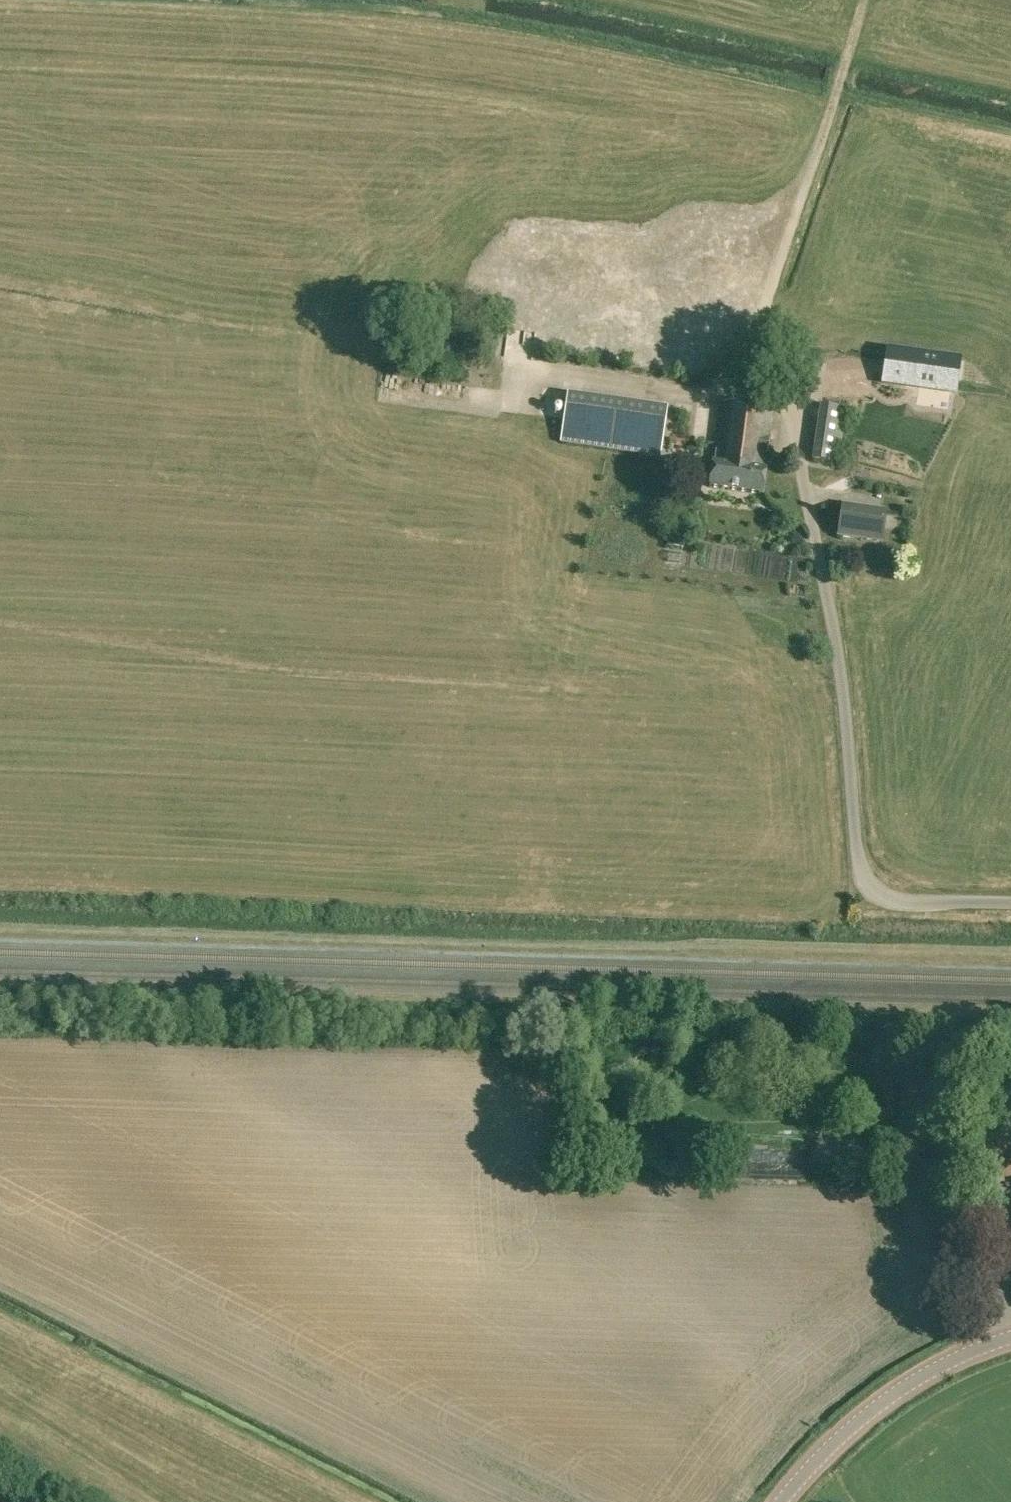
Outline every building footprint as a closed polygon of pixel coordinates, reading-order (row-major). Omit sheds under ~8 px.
[(888,350),(883,384),(955,395),(960,360),(888,350)] [(667,408),(567,393),(559,442),(660,457),(667,408)] [(709,487),(762,494),(765,470),(763,470),(771,410),(724,404),(715,465),(712,464),(709,487)] [(812,460),(838,464),(846,410),(820,406),(812,460)] [(838,537),(881,542),(885,511),(842,505),(838,537)] [(685,532),(669,530),(667,546),(683,548),(685,532)]
